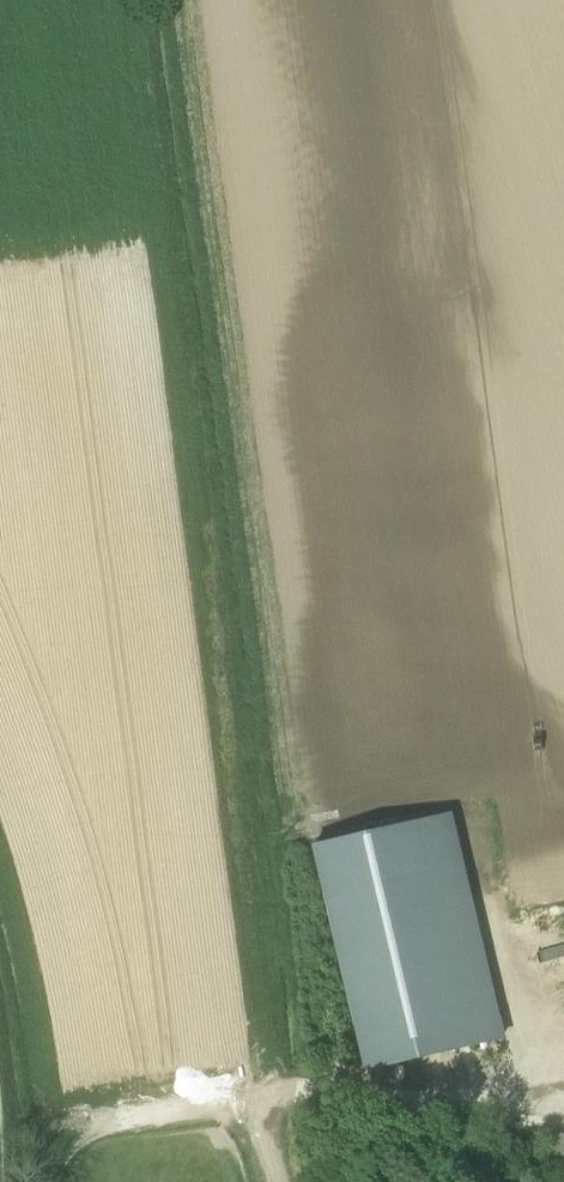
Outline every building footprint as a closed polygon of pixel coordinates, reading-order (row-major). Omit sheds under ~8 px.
[(450,814),(417,821),(470,1046),(502,1038),(450,814)] [(417,821),(314,845),(367,1070),(470,1046),(417,821)] [(554,1133),(552,1156),(563,1157),(563,1134),(554,1133)]
